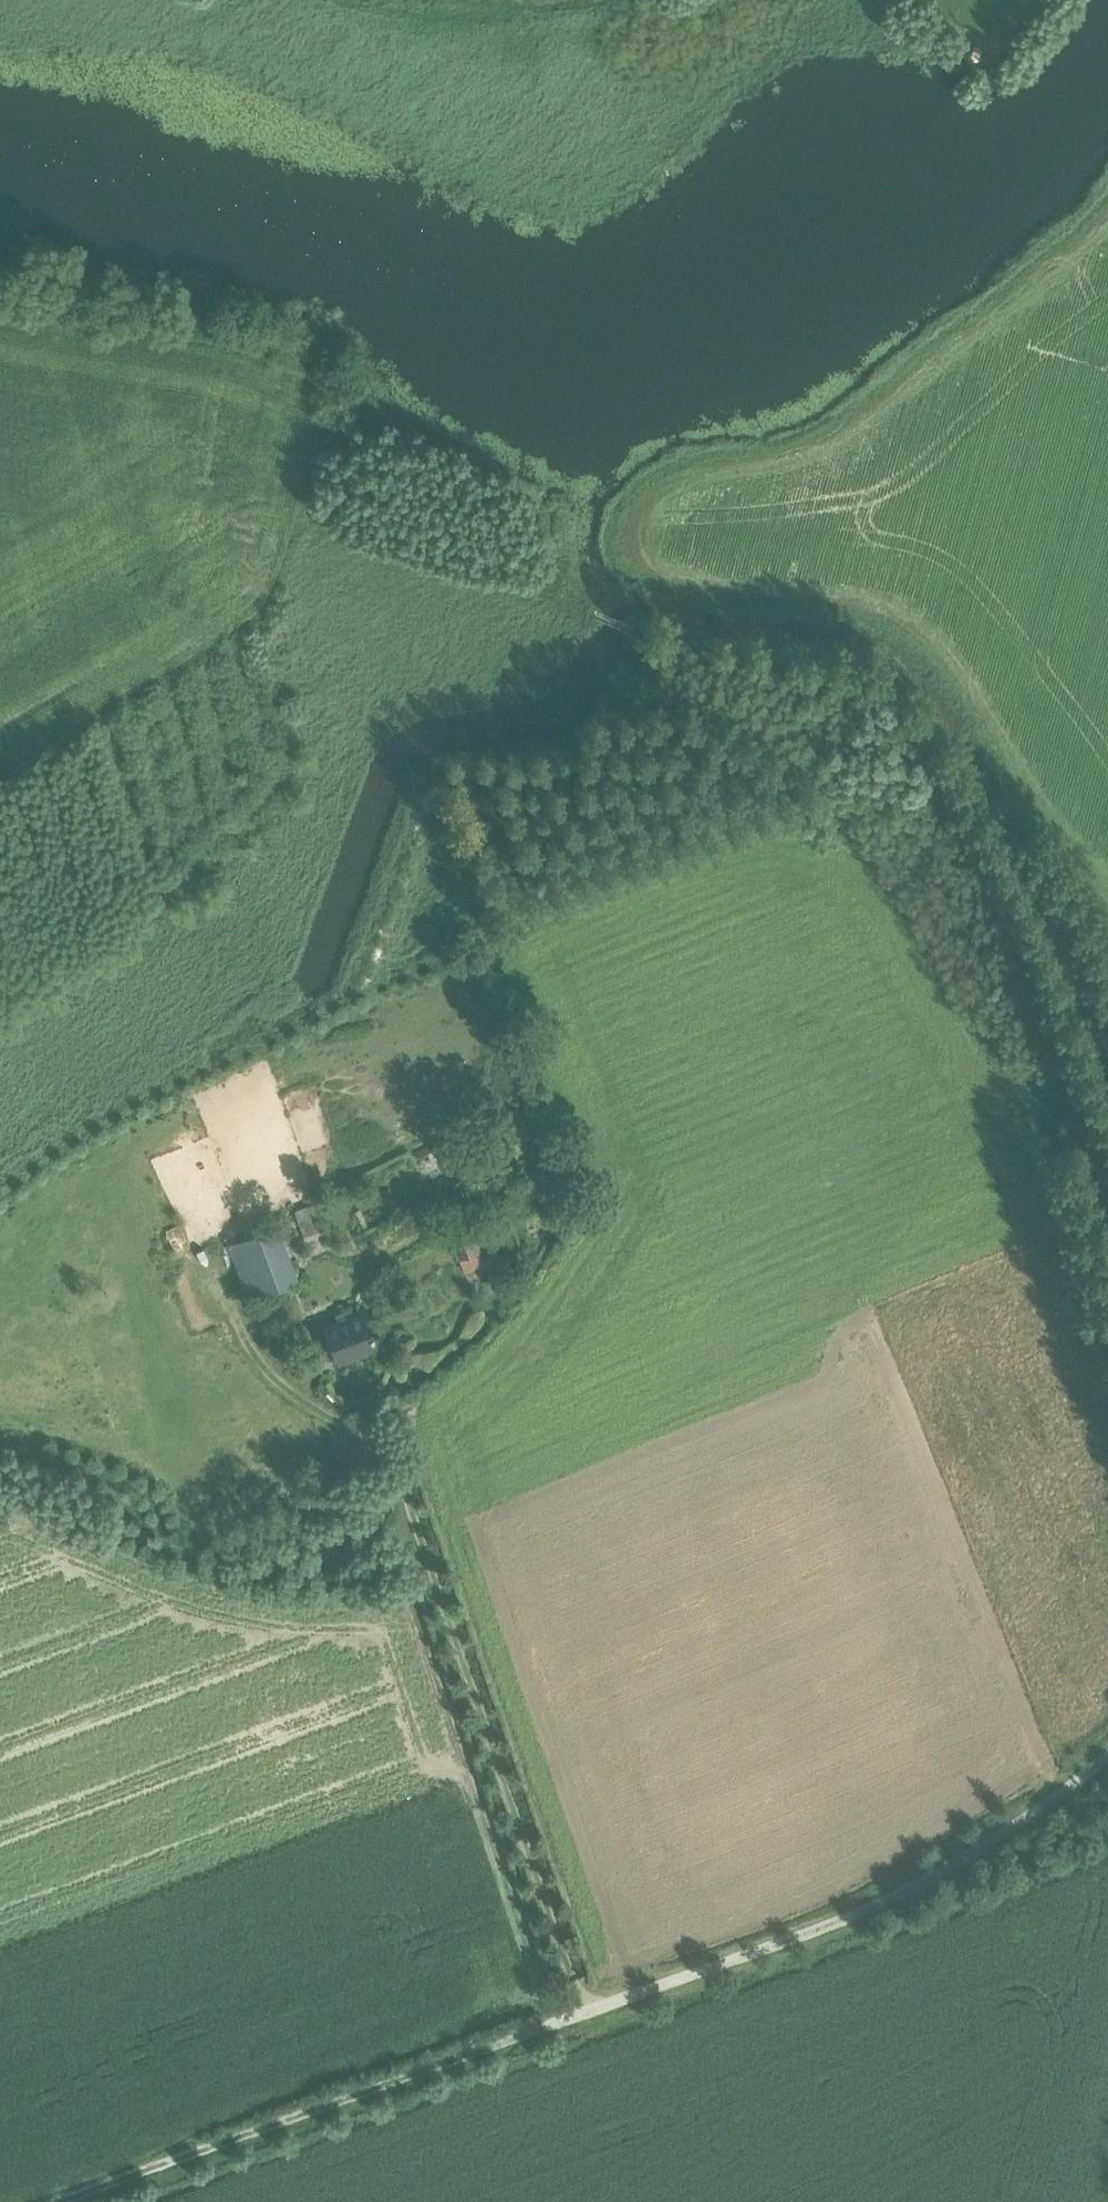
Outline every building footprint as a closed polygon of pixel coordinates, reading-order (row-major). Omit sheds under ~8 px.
[(466,1157),(458,1139),(457,1136),(437,1146),(448,1169),(467,1160),(466,1157)] [(315,1201),(294,1209),(306,1240),(327,1232),(315,1201)] [(453,1231),(447,1233),(464,1271),(486,1263),(473,1223),(470,1225),(464,1210),(448,1216),(453,1231)] [(236,1232),(224,1237),(227,1246),(230,1245),(249,1298),(299,1280),(279,1224),(238,1238),(236,1232)] [(324,1328),(314,1331),(324,1359),(334,1355),(337,1363),(378,1348),(364,1309),(347,1315),(345,1309),(336,1313),(338,1318),(323,1324),(324,1328)]
